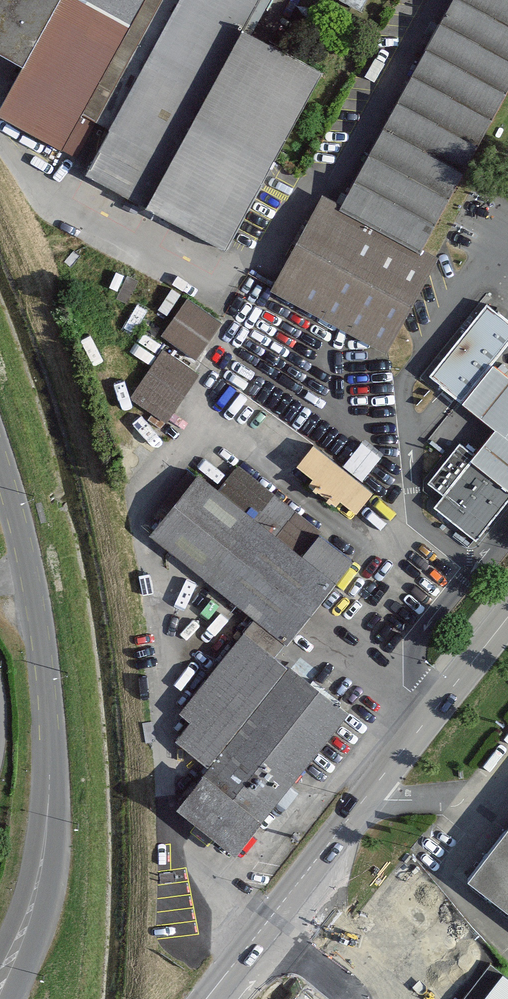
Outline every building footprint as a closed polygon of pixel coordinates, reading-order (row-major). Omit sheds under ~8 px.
[(83,112),(143,0),(0,0),(0,51),(24,63),(0,107),(0,114),(64,148),(83,112)] [(158,0),(143,0),(83,112),(93,118),(158,0)] [(320,78),(277,55),(240,35),(259,0),(158,0),(93,118),(109,127),(84,172),(114,188),(226,249),(229,244),(232,238),(260,185),(275,157),(320,78)] [(343,210),(420,251),(507,84),(507,0),(454,0),(343,210)] [(435,259),(420,251),(343,210),(321,199),(273,289),(387,349),(435,259)] [(187,301),(164,332),(194,354),(217,323),(187,301)] [(486,304),(428,376),(449,393),(459,401),(507,340),(507,321),(507,320),(486,304)] [(194,375),(163,353),(133,394),(164,416),(194,375)] [(475,458),(507,484),(507,380),(494,368),(466,403),(498,429),(475,458)] [(457,444),(428,480),(445,494),(436,505),(475,537),(507,496),(507,484),(475,458),(457,444)] [(370,491),(312,445),(296,465),(311,477),(306,483),(333,504),(338,497),(354,511),(370,491)] [(300,554),(318,532),(236,467),(219,490),(300,554)] [(150,536),(255,618),(285,642),(351,558),(318,532),(300,554),(219,490),(199,474),(150,536)] [(255,618),(243,633),(273,657),(285,642),(255,618)] [(273,657),(243,633),(181,710),(192,719),(177,738),(210,764),(178,805),(236,851),(345,714),(273,657)] [(469,877),(507,907),(507,827),(469,877)] [(462,998),(507,998),(507,979),(490,964),(462,998)]
